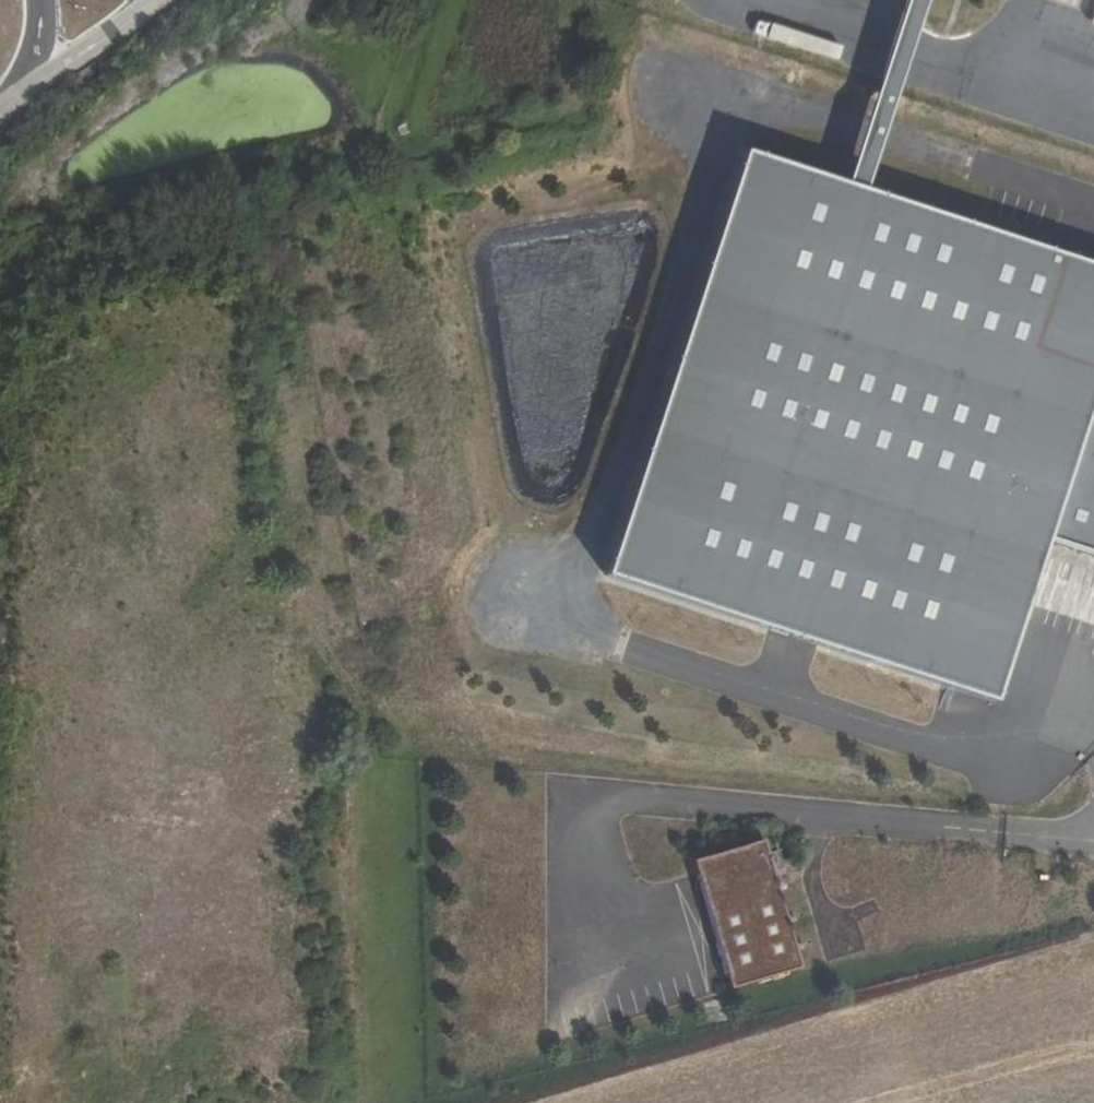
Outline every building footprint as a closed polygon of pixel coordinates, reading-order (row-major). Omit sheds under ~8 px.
[(849,182),(868,188),(928,0),(909,0),(849,182)] [(742,145),(597,577),(997,705),(1051,546),(1093,559),(1093,266),(868,188),(849,182),(742,145)] [(712,882),(751,1009),(821,988),(782,861),(712,882)]
